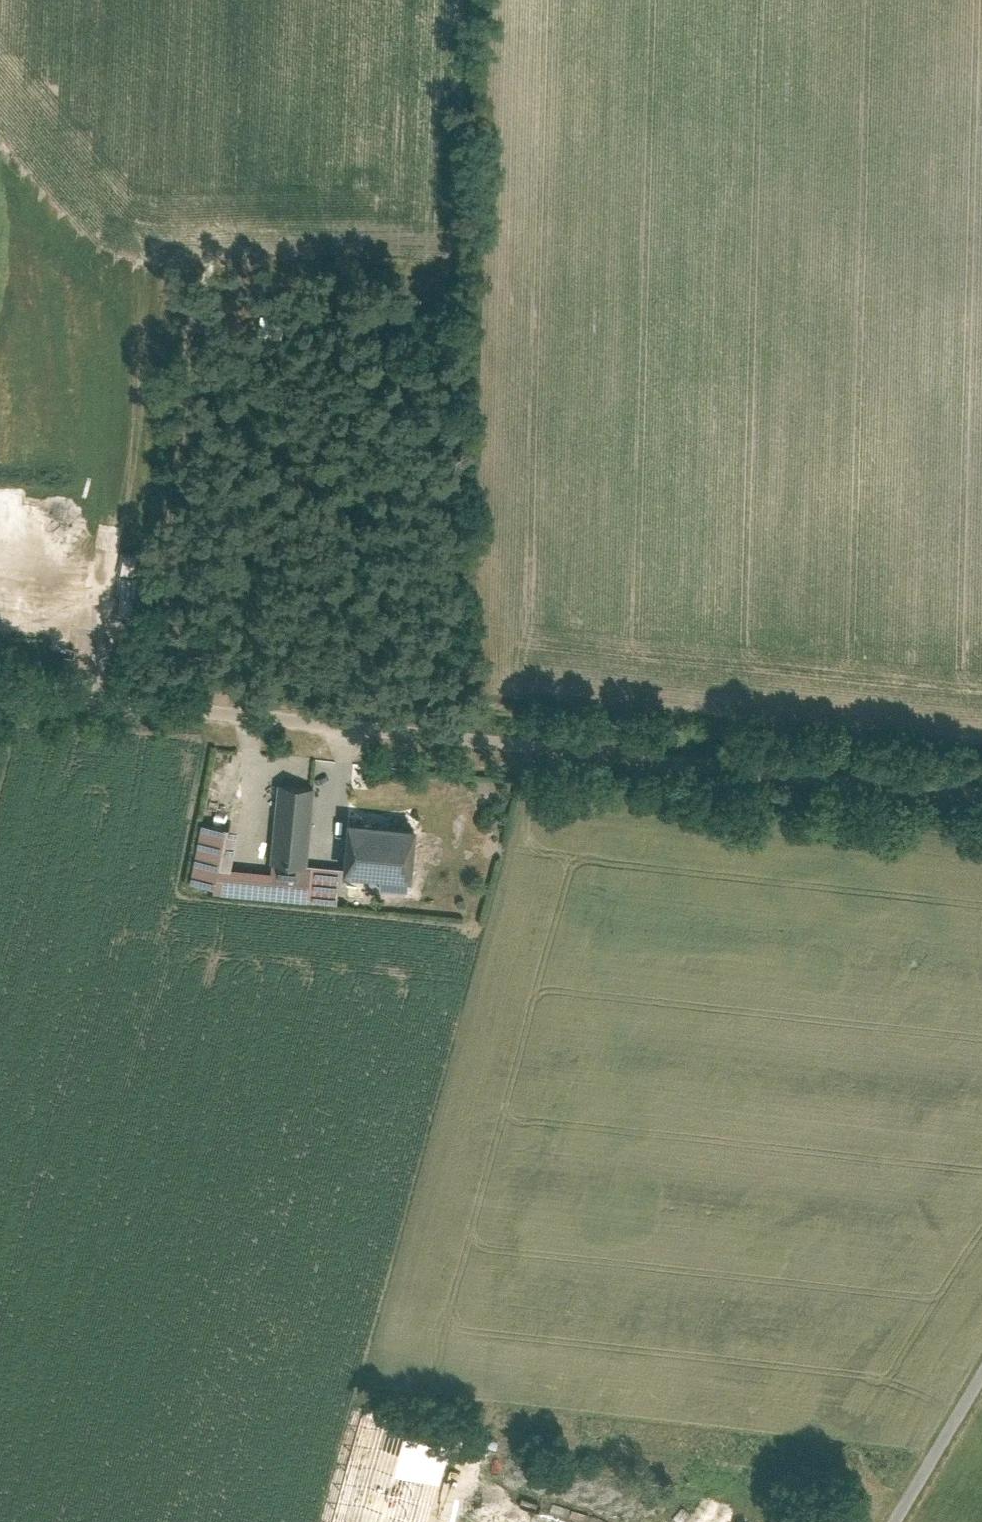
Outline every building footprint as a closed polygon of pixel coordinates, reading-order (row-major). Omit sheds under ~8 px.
[(242,825),(205,818),(194,879),(218,884),(217,889),(341,901),(344,866),(311,862),(317,784),(282,780),(274,867),(235,863),(242,825)] [(420,823),(353,816),(348,870),(415,875),(420,823)]
